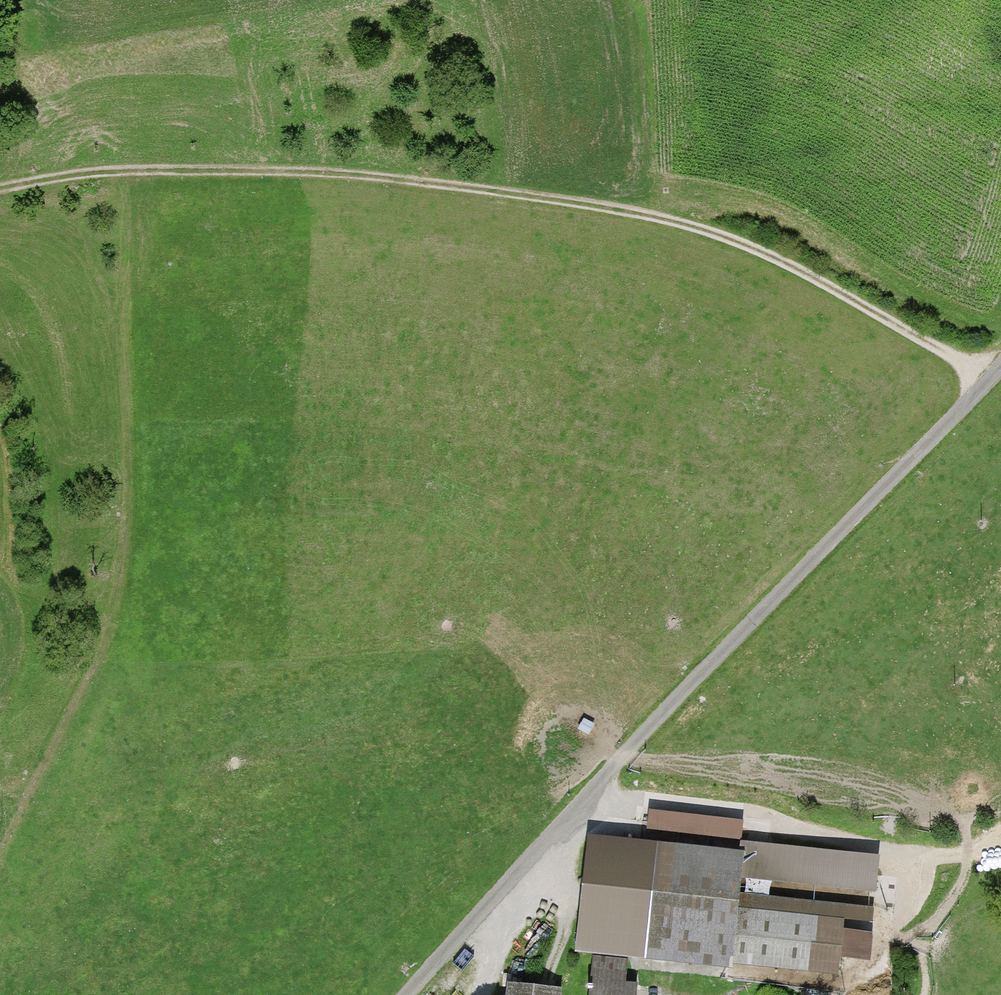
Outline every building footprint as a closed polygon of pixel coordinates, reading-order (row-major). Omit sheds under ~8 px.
[(649,810),(645,841),(740,851),(746,852),(743,877),(875,892),(879,857),(741,841),(744,821),(649,810)] [(645,841),(588,835),(575,953),(593,956),(628,960),(733,970),(733,964),(838,976),(839,959),(869,962),(873,908),(741,894),(743,877),(746,852),(740,851),(645,841)] [(593,956),(589,994),(637,994),(638,985),(625,984),(628,960),(593,956)] [(562,989),(507,984),(506,994),(561,994),(562,989)]
